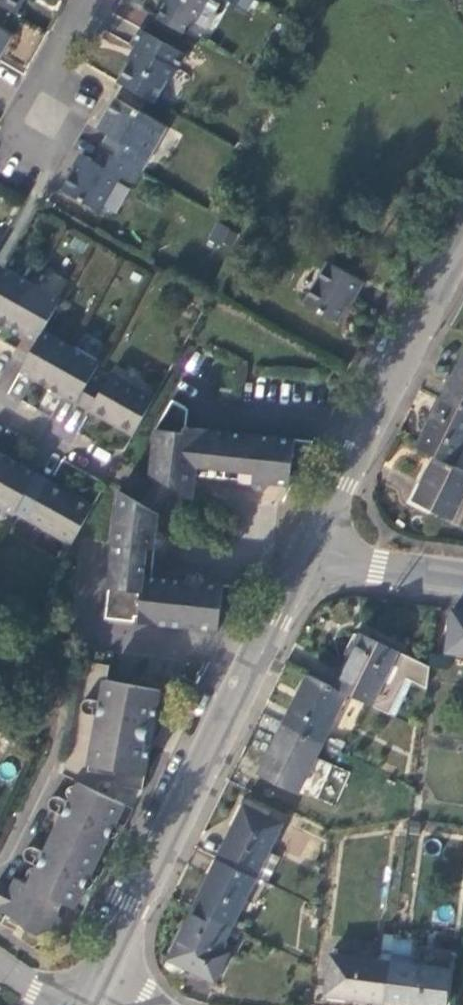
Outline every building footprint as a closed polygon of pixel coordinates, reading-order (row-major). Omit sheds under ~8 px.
[(13,22),(24,0),(0,0),(0,15),(13,22)] [(156,29),(181,43),(186,32),(192,36),(195,31),(208,7),(213,10),(218,0),(165,0),(162,4),(157,13),(163,17),(156,29)] [(129,70),(117,93),(153,113),(165,92),(168,94),(170,91),(184,64),(138,39),(130,54),(139,59),(132,71),(129,70)] [(9,48),(0,43),(0,65),(9,48)] [(107,146),(100,158),(141,181),(166,138),(114,108),(96,140),(107,146)] [(81,165),(61,199),(99,221),(117,188),(132,197),(141,181),(100,158),(93,172),(81,165)] [(206,238),(225,251),(236,234),(217,221),(206,238)] [(354,309),(363,292),(326,272),(302,314),(337,333),(351,307),(354,309)] [(36,352),(43,340),(60,309),(3,278),(0,283),(0,332),(36,352)] [(19,383),(75,415),(90,388),(99,372),(43,340),(36,352),(19,383)] [(440,408),(462,420),(462,360),(440,408)] [(75,415),(131,447),(154,407),(110,382),(103,395),(90,388),(75,415)] [(415,457),(452,476),(462,454),(462,420),(440,408),(415,457)] [(140,515),(117,503),(105,631),(133,633),(133,629),(137,629),(137,635),(219,643),(242,597),(202,593),(202,588),(199,585),(194,583),(190,584),(187,587),(186,591),(152,588),(155,560),(160,559),(164,552),(162,545),(157,543),(158,524),(173,499),(194,511),(195,487),(251,493),(250,500),(258,504),(266,499),(266,496),(290,498),(312,451),(184,438),(186,419),(170,412),(155,439),(149,485),(154,489),(140,515)] [(0,464),(0,520),(12,526),(20,511),(35,486),(23,476),(0,464)] [(412,509),(451,528),(462,503),(462,481),(452,476),(433,467),(412,509)] [(49,491),(35,486),(20,511),(33,519),(26,531),(69,556),(92,516),(49,491)] [(451,620),(444,663),(462,666),(462,621),(451,620)] [(358,642),(332,697),(345,703),(395,727),(412,692),(425,698),(429,676),(422,673),(358,642)] [(157,720),(162,689),(108,681),(111,666),(83,661),(67,762),(147,776),(152,745),(147,745),(151,719),(157,720)] [(332,697),(306,684),(282,734),(321,753),(345,703),(332,697)] [(282,734),(257,784),(296,803),(321,753),(282,734)] [(126,804),(79,781),(29,884),(17,878),(13,886),(0,880),(0,910),(2,910),(0,913),(28,926),(26,929),(37,934),(51,941),(57,929),(63,917),(58,914),(64,902),(76,908),(126,804)] [(244,815),(218,868),(255,887),(282,833),(244,815)] [(218,868),(193,919),(231,937),(255,887),(218,868)] [(231,937),(193,919),(179,947),(167,970),(164,976),(174,985),(183,982),(185,978),(206,988),(214,992),(227,962),(220,958),(231,937)] [(447,979),(407,974),(409,952),(391,950),(388,972),(384,1004),(443,1004),(447,979)] [(326,1004),(384,1004),(388,972),(329,964),(323,1004),(326,1004)]
